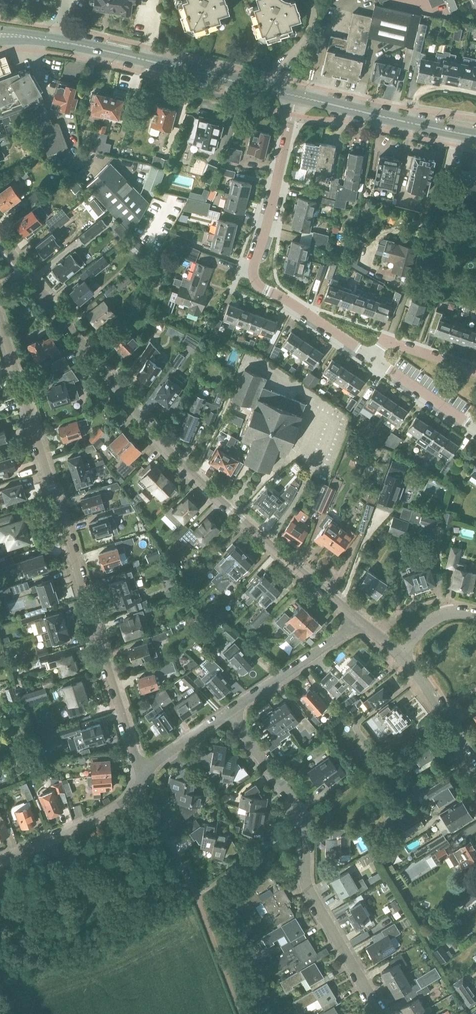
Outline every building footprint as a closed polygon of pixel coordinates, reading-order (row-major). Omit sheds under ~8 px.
[(93,8),(121,12),(120,16),(130,17),(132,1),(135,2),(135,0),(94,0),(93,8)] [(182,2),(181,5),(178,6),(181,14),(179,15),(184,29),(192,26),(195,34),(209,30),(208,28),(217,26),(216,24),(218,20),(220,20),(219,15),(229,11),(225,0),(182,0),(182,2)] [(258,5),(253,7),(254,9),(252,12),(250,13),(253,21),(251,22),(255,36),(264,33),(267,41),(281,37),(280,35),(289,33),(288,31),(290,27),(292,27),(290,22),(301,18),(295,0),(257,0),(258,5)] [(455,0),(447,0),(446,0),(451,11),(458,8),(455,0)] [(413,48),(419,23),(418,23),(419,15),(375,5),(372,17),(352,12),(346,39),(330,36),(322,73),(357,81),(367,38),(392,44),(413,48)] [(451,20),(443,18),(442,25),(450,27),(451,20)] [(430,81),(434,61),(425,59),(426,54),(420,52),(426,25),(419,23),(413,48),(413,50),(410,64),(419,66),(417,79),(423,80),(423,82),(428,83),(429,81),(430,81)] [(460,41),(462,29),(455,28),(453,39),(460,41)] [(410,64),(413,50),(406,48),(401,69),(408,70),(410,64)] [(434,61),(430,81),(439,83),(440,80),(444,81),(448,61),(450,54),(450,52),(444,51),(443,53),(436,52),(434,61)] [(0,55),(0,73),(10,69),(5,53),(0,55)] [(448,61),(444,81),(450,82),(450,84),(455,85),(456,83),(457,83),(461,64),(454,62),(456,55),(450,54),(448,61)] [(462,56),(461,64),(457,83),(458,83),(458,85),(464,86),(465,85),(470,86),(474,66),(475,59),(462,56)] [(383,81),(387,63),(383,62),(383,63),(375,62),(371,78),(372,79),(372,80),(379,81),(379,80),(383,81)] [(387,63),(383,81),(387,82),(387,83),(394,85),(394,84),(395,84),(399,68),(392,66),(393,65),(387,63)] [(10,116),(13,124),(28,118),(43,160),(46,158),(60,165),(56,153),(68,148),(59,123),(53,125),(40,92),(41,92),(29,69),(27,70),(27,69),(10,76),(9,73),(0,76),(0,119),(10,116)] [(52,106),(69,110),(70,106),(74,107),(77,98),(73,97),(75,88),(66,85),(67,83),(59,81),(52,106)] [(90,117),(103,120),(104,117),(109,97),(104,96),(105,94),(103,91),(99,90),(97,92),(96,94),(96,93),(95,94),(91,93),(89,101),(94,102),(90,117)] [(122,100),(109,97),(104,117),(109,119),(109,116),(118,118),(120,109),(124,110),(126,102),(122,101),(122,100)] [(150,126),(151,126),(149,132),(151,134),(156,135),(158,134),(160,128),(169,131),(174,110),(155,105),(150,126)] [(5,126),(13,124),(10,116),(2,119),(5,126)] [(189,132),(187,141),(200,144),(199,149),(205,150),(214,153),(219,134),(220,135),(223,122),(222,122),(199,116),(199,118),(195,117),(191,133),(189,132)] [(0,124),(0,138),(8,135),(8,134),(14,132),(12,126),(5,129),(3,123),(0,124)] [(100,132),(102,124),(98,123),(96,131),(94,131),(90,151),(95,152),(98,143),(100,132)] [(268,134),(252,130),(246,151),(263,155),(266,155),(269,142),(267,142),(268,134)] [(98,141),(98,142),(96,151),(109,154),(111,144),(98,141)] [(315,167),(319,145),(304,142),(299,166),(306,168),(307,165),(315,167)] [(320,142),(319,145),(315,167),(330,170),(335,145),(320,142)] [(242,150),(230,147),(227,160),(239,163),(242,150)] [(406,188),(417,191),(426,193),(434,160),(413,155),(413,156),(407,154),(404,166),(410,168),(408,180),(407,180),(406,188)] [(374,178),(365,176),(361,197),(391,204),(400,160),(379,156),(374,178)] [(159,167),(164,169),(167,159),(162,157),(159,167)] [(110,162),(86,186),(121,222),(130,233),(149,203),(110,162)] [(205,182),(211,184),(218,167),(208,163),(204,173),(207,175),(205,182)] [(149,170),(143,187),(156,192),(157,192),(157,191),(164,169),(159,167),(151,164),(151,165),(149,170)] [(233,178),(234,171),(220,168),(218,174),(233,178)] [(29,176),(25,170),(19,174),(23,179),(29,176)] [(459,173),(455,195),(474,198),(471,210),(475,211),(475,176),(459,173)] [(328,191),(327,198),(334,200),(338,178),(331,176),(328,191)] [(73,177),(66,183),(75,193),(82,187),(73,177)] [(223,192),(246,198),(246,197),(248,197),(250,191),(248,190),(250,183),(231,179),(228,193),(223,192)] [(16,192),(20,190),(15,183),(12,185),(11,185),(0,193),(0,205),(4,210),(5,209),(7,213),(13,208),(10,205),(20,197),(16,192)] [(327,198),(328,191),(307,186),(306,193),(319,196),(327,198)] [(197,193),(196,198),(205,200),(209,191),(204,189),(202,194),(197,193)] [(37,191),(26,199),(31,205),(41,197),(37,191)] [(246,198),(223,192),(221,197),(226,200),(224,207),(222,207),(242,212),(243,209),(245,205),(244,204),(245,202),(246,198)] [(327,198),(319,196),(317,203),(333,206),(334,200),(327,198)] [(298,197),(296,204),(294,203),(292,209),(295,210),(294,211),(312,216),(315,201),(298,197)] [(210,203),(187,198),(185,203),(205,208),(209,209),(210,203)] [(185,203),(182,210),(207,216),(209,209),(205,208),(185,203)] [(36,207),(32,210),(15,222),(24,234),(25,233),(26,235),(29,235),(32,233),(33,230),(32,228),(49,216),(40,204),(36,207)] [(49,228),(66,214),(71,210),(67,206),(62,209),(47,221),(51,226),(48,228),(49,228)] [(381,221),(383,212),(376,210),(374,220),(381,221)] [(312,216),(294,211),(291,226),(308,230),(312,216)] [(49,228),(52,232),(36,244),(40,248),(38,250),(42,256),(44,255),(64,239),(56,230),(70,219),(66,214),(49,228)] [(107,224),(102,217),(78,236),(84,243),(107,224)] [(217,219),(214,233),(232,238),(233,237),(234,238),(236,231),(234,230),(236,223),(217,219)] [(170,231),(166,237),(189,246),(191,240),(170,231)] [(313,231),(311,237),(327,241),(328,235),(313,231)] [(232,238),(214,233),(208,232),(206,239),(212,240),(210,248),(229,252),(232,238)] [(126,245),(130,249),(138,241),(134,237),(126,245)] [(166,237),(163,242),(197,257),(200,250),(189,246),(166,237)] [(311,237),(310,244),(326,247),(327,241),(311,237)] [(395,260),(399,246),(392,244),(393,241),(386,240),(383,239),(380,241),(380,244),(378,243),(376,250),(385,252),(385,251),(389,252),(388,258),(395,260)] [(310,245),(292,241),(290,247),(289,247),(287,254),(288,254),(288,255),(306,259),(310,245)] [(399,245),(399,246),(395,260),(397,261),(394,271),(395,271),(394,278),(410,282),(410,275),(408,274),(415,249),(399,245)] [(71,253),(71,252),(64,258),(63,257),(57,262),(58,263),(51,268),(62,281),(81,265),(81,264),(84,261),(75,250),(71,253)] [(107,260),(103,255),(103,254),(85,269),(92,278),(110,263),(107,260)] [(306,259),(288,255),(285,270),(307,276),(311,261),(306,260),(306,259)] [(350,261),(349,265),(354,268),(361,272),(363,268),(350,261)] [(196,262),(187,288),(187,289),(202,294),(212,268),(196,262)] [(315,278),(322,280),(326,265),(323,264),(320,263),(315,278)] [(331,278),(336,265),(330,264),(325,277),(330,279),(331,278)] [(119,291),(131,281),(127,275),(115,285),(114,284),(104,292),(108,298),(118,289),(119,291)] [(73,285),(75,287),(70,291),(80,303),(94,291),(88,284),(93,281),(89,276),(85,280),(84,279),(80,283),(78,281),(73,285)] [(180,286),(182,280),(175,278),(173,284),(180,286)] [(342,288),(329,283),(323,298),(337,303),(342,288)] [(180,286),(177,293),(172,291),(165,310),(171,312),(175,301),(189,306),(187,311),(198,315),(200,310),(201,310),(206,295),(202,294),(187,289),(180,286)] [(354,292),(342,288),(337,303),(348,307),(354,292)] [(389,305),(377,300),(372,315),(385,320),(390,305),(395,307),(400,292),(395,289),(389,305)] [(354,292),(348,307),(360,311),(365,296),(354,292)] [(365,296),(360,311),(372,315),(377,300),(365,296)] [(418,323),(424,304),(411,299),(404,318),(407,319),(407,321),(411,322),(412,321),(418,323)] [(107,300),(104,303),(102,300),(87,313),(88,315),(87,315),(89,319),(90,318),(96,325),(105,317),(108,321),(115,315),(108,308),(112,305),(107,300)] [(223,318),(230,321),(228,327),(232,328),(235,323),(240,308),(228,303),(223,318)] [(240,308),(235,323),(246,327),(252,312),(240,308)] [(452,322),(453,320),(440,316),(442,312),(435,310),(430,325),(436,327),(434,333),(446,337),(452,322)] [(252,312),(246,327),(258,331),(264,316),(252,312)] [(276,321),(264,316),(258,331),(264,334),(263,337),(269,339),(276,321)] [(216,334),(218,330),(222,321),(216,318),(211,331),(216,334)] [(452,322),(446,337),(458,341),(463,326),(452,322)] [(475,330),(463,326),(458,341),(469,346),(475,330)] [(145,329),(139,344),(145,346),(151,332),(145,329)] [(136,344),(138,342),(131,334),(129,336),(124,330),(111,342),(124,355),(131,349),(133,349),(137,346),(136,344)] [(293,351),(301,338),(291,331),(282,344),(293,351)] [(215,335),(210,332),(206,341),(211,344),(215,335)] [(60,352),(57,346),(51,336),(44,340),(43,339),(38,342),(37,340),(28,344),(39,365),(53,358),(52,356),(60,352)] [(301,338),(293,351),(303,358),(312,346),(301,338)] [(274,342),(269,339),(263,352),(268,354),(274,342)] [(149,357),(145,363),(144,362),(139,370),(139,371),(137,375),(142,378),(141,380),(146,384),(147,382),(149,383),(156,373),(157,374),(161,368),(159,367),(163,361),(156,357),(159,353),(154,350),(156,348),(149,340),(146,347),(142,352),(149,357)] [(269,356),(275,359),(281,348),(275,345),(269,356)] [(312,346),(303,358),(309,362),(307,365),(312,368),(322,353),(312,346)] [(179,352),(169,366),(175,370),(184,356),(179,352)] [(53,365),(58,374),(69,368),(65,359),(53,365)] [(342,366),(332,359),(323,372),(329,376),(326,379),(331,383),(334,379),(342,366)] [(342,366),(334,379),(343,385),(352,373),(342,366)] [(48,391),(49,393),(48,395),(49,397),(51,399),(53,406),(70,400),(79,397),(76,389),(76,387),(75,384),(74,382),(79,380),(71,368),(56,377),(58,384),(52,386),(53,389),(48,391)] [(267,378),(263,377),(243,369),(231,400),(247,406),(248,405),(252,406),(242,432),(244,433),(241,438),(251,442),(243,460),(267,469),(274,452),(284,455),(286,449),(288,450),(298,425),(296,424),(304,403),(263,387),(267,378)] [(308,385),(315,375),(309,371),(303,382),(308,385)] [(363,380),(352,373),(343,385),(349,390),(347,392),(353,396),(363,380)] [(158,391),(155,396),(167,404),(168,403),(176,408),(180,397),(176,394),(180,389),(178,388),(182,383),(170,375),(164,384),(163,383),(158,391)] [(320,378),(315,375),(308,385),(313,389),(320,378)] [(375,388),(366,401),(362,398),(352,412),(357,415),(363,406),(373,413),(385,395),(375,388)] [(331,392),(327,390),(323,396),(327,399),(331,392)] [(213,403),(204,400),(205,398),(194,394),(185,418),(183,417),(177,434),(190,439),(200,414),(199,414),(201,409),(209,412),(204,422),(212,425),(217,413),(216,412),(219,406),(220,406),(225,395),(218,392),(213,403)] [(107,404),(112,399),(109,396),(109,395),(104,400),(107,404)] [(385,395),(373,413),(374,413),(377,409),(387,415),(396,402),(385,395)] [(345,407),(350,411),(357,401),(352,397),(345,407)] [(396,402),(387,415),(384,419),(395,426),(406,409),(396,402)] [(427,423),(416,416),(407,429),(413,433),(411,436),(416,439),(418,436),(427,423)] [(59,427),(60,433),(60,435),(61,438),(62,439),(63,440),(65,440),(66,444),(72,442),(70,438),(85,433),(82,425),(87,423),(86,417),(68,423),(68,424),(59,427)] [(437,430),(427,423),(418,436),(424,440),(420,445),(425,448),(428,443),(437,430)] [(367,436),(371,439),(375,433),(371,430),(367,436)] [(447,437),(437,430),(428,443),(433,446),(430,451),(435,454),(438,450),(447,437)] [(101,436),(97,432),(89,440),(93,444),(101,436)] [(119,454),(131,442),(121,432),(109,444),(110,444),(107,448),(115,456),(118,453),(119,454)] [(389,446),(396,435),(391,432),(383,444),(389,446)] [(105,433),(101,436),(93,444),(98,449),(109,437),(105,433)] [(226,444),(223,450),(217,447),(209,461),(210,462),(209,463),(214,466),(215,465),(219,467),(227,453),(228,451),(232,444),(235,437),(230,434),(225,443),(226,444)] [(396,435),(389,446),(394,448),(401,438),(396,435)] [(447,437),(438,450),(444,454),(441,458),(446,462),(449,457),(458,444),(447,437)] [(130,463),(141,452),(131,442),(119,454),(123,458),(116,469),(124,477),(134,467),(130,463)] [(83,454),(97,450),(93,444),(81,448),(83,454)] [(238,459),(227,453),(219,467),(222,469),(221,471),(226,474),(227,472),(229,473),(238,459)] [(72,473),(87,469),(85,463),(82,464),(79,454),(67,458),(72,473)] [(0,460),(0,476),(4,475),(4,476),(12,473),(11,470),(16,469),(12,456),(0,460)] [(406,465),(392,460),(389,469),(403,474),(406,465)] [(164,475),(154,466),(153,467),(149,463),(139,474),(142,477),(141,479),(146,484),(143,487),(144,488),(139,493),(138,493),(130,502),(133,506),(143,497),(151,489),(164,475)] [(445,463),(437,476),(443,480),(451,467),(445,463)] [(87,469),(72,473),(77,486),(94,481),(92,475),(98,473),(99,476),(111,472),(105,464),(94,467),(88,469),(87,469)] [(387,473),(378,500),(383,502),(383,504),(390,506),(390,504),(391,505),(394,498),(397,499),(402,486),(398,485),(401,478),(387,473)] [(174,485),(164,475),(151,489),(143,497),(146,501),(152,496),(148,492),(151,489),(161,499),(161,498),(165,502),(171,496),(167,493),(174,485)] [(284,491),(278,498),(282,502),(287,506),(298,488),(297,487),(299,484),(294,479),(290,484),(284,491)] [(104,486),(106,492),(119,488),(117,482),(104,486)] [(310,507),(317,511),(328,485),(321,482),(310,507)] [(2,490),(4,495),(0,496),(0,503),(0,504),(6,502),(6,503),(25,497),(21,483),(2,490)] [(317,511),(325,514),(325,513),(336,489),(328,485),(317,511)] [(252,503),(253,504),(253,503),(258,508),(257,509),(262,513),(262,512),(268,517),(267,517),(268,517),(281,502),(282,502),(278,498),(267,488),(266,487),(266,488),(253,503),(252,503)] [(370,493),(366,502),(373,505),(374,505),(377,494),(370,492),(370,493)] [(81,498),(85,511),(96,507),(97,512),(104,510),(99,493),(81,498)] [(197,508),(186,498),(174,510),(171,507),(171,506),(164,513),(165,513),(177,525),(183,520),(184,521),(197,508)] [(367,503),(357,529),(364,531),(373,505),(367,503)] [(130,504),(113,509),(115,515),(134,510),(130,504)] [(306,515),(297,509),(281,534),(296,545),(305,531),(304,531),(308,525),(302,521),(306,515)] [(429,515),(422,513),(413,510),(411,515),(412,515),(410,521),(426,525),(429,515)] [(444,512),(440,526),(449,528),(453,513),(444,512)] [(14,522),(12,514),(0,518),(0,535),(1,538),(6,537),(9,547),(29,540),(23,519),(14,522)] [(93,535),(95,535),(96,539),(113,534),(109,522),(113,520),(111,514),(98,518),(98,520),(89,523),(93,535)] [(327,544),(339,527),(342,524),(338,521),(337,522),(327,514),(322,520),(320,524),(319,525),(322,528),(314,540),(321,545),(324,541),(327,544)] [(437,517),(429,515),(426,525),(435,527),(437,517)] [(393,516),(387,531),(402,537),(408,522),(393,516)] [(218,528),(207,517),(194,531),(192,533),(188,529),(180,538),(185,543),(189,539),(193,543),(199,536),(205,541),(218,528)] [(180,538),(188,529),(189,529),(188,528),(183,523),(171,535),(177,540),(180,538)] [(346,532),(339,527),(327,544),(341,554),(356,534),(348,529),(346,532)] [(115,542),(117,547),(99,553),(103,567),(104,566),(106,571),(112,569),(111,564),(121,561),(121,563),(127,561),(124,551),(122,551),(121,547),(134,543),(133,541),(136,541),(135,537),(132,537),(121,540),(121,539),(115,542)] [(219,584),(223,580),(219,576),(223,571),(225,573),(244,552),(236,545),(235,545),(232,543),(226,549),(229,552),(224,557),(225,558),(215,568),(219,571),(211,580),(216,584),(217,582),(219,584)] [(451,546),(446,567),(456,569),(452,586),(466,590),(466,589),(470,590),(474,573),(464,570),(465,564),(457,562),(460,548),(451,546)] [(158,549),(152,552),(152,553),(153,554),(155,560),(161,557),(158,549)] [(253,560),(244,552),(225,573),(223,571),(219,576),(223,580),(219,584),(217,582),(216,584),(216,585),(215,586),(221,591),(230,581),(229,580),(231,578),(236,583),(243,575),(240,573),(240,572),(241,573),(246,567),(249,570),(255,563),(252,561),(253,560)] [(42,554),(21,561),(16,563),(18,569),(23,567),(26,577),(47,570),(42,554)] [(0,560),(0,568),(15,563),(12,556),(7,558),(0,560)] [(415,564),(414,565),(422,590),(430,588),(429,586),(436,584),(428,561),(423,563),(424,568),(417,571),(415,564)] [(422,590),(414,565),(406,567),(407,570),(401,572),(408,592),(414,590),(415,592),(422,590)] [(110,596),(137,587),(133,575),(138,574),(136,567),(118,573),(120,579),(106,583),(110,596)] [(386,583),(368,571),(358,585),(376,597),(386,583)] [(245,602),(248,605),(261,591),(262,592),(274,580),(265,572),(254,585),(252,584),(245,592),(250,597),(245,602)] [(397,594),(399,579),(394,578),(390,591),(397,594)] [(38,590),(43,606),(58,601),(55,590),(53,590),(50,580),(36,584),(36,585),(31,586),(32,592),(38,590)] [(274,580),(262,592),(264,594),(259,600),(265,605),(270,600),(271,600),(282,588),(274,580)] [(12,586),(14,593),(29,588),(27,581),(12,586)] [(1,596),(11,592),(9,586),(0,589),(0,593),(1,596)] [(141,599),(137,587),(110,596),(115,609),(128,604),(130,610),(148,605),(146,598),(141,599)] [(184,595),(181,599),(186,604),(189,600),(184,595)] [(276,621),(288,634),(297,625),(309,613),(301,605),(289,617),(284,612),(276,621)] [(252,633),(257,628),(270,613),(264,607),(251,622),(246,627),(252,633)] [(223,608),(217,613),(225,620),(230,615),(223,608)] [(45,611),(26,617),(21,618),(24,625),(35,621),(39,633),(41,633),(42,633),(49,631),(66,625),(63,617),(61,612),(46,617),(45,611)] [(137,614),(124,618),(125,621),(120,622),(125,638),(143,632),(139,620),(145,618),(143,612),(137,614)] [(210,612),(203,619),(207,623),(214,616),(210,612)] [(309,613),(297,625),(288,634),(281,642),(289,649),(305,633),(305,634),(311,628),(315,632),(322,625),(309,613)] [(49,631),(42,633),(44,640),(46,639),(48,645),(53,644),(70,639),(68,634),(66,625),(49,631)] [(223,632),(232,641),(238,635),(228,626),(223,632)] [(170,629),(151,636),(154,643),(167,638),(167,637),(172,634),(170,629)] [(252,634),(247,640),(255,647),(260,641),(252,634)] [(314,642),(309,637),(306,641),(311,646),(314,642)] [(146,643),(128,648),(133,663),(150,657),(157,655),(154,646),(152,646),(151,641),(146,643)] [(244,652),(234,642),(222,652),(228,658),(227,659),(229,661),(229,663),(232,665),(233,665),(241,673),(253,662),(249,658),(253,654),(248,649),(244,652)] [(49,653),(47,647),(37,650),(39,656),(46,654),(49,653)] [(74,660),(72,652),(48,659),(44,661),(46,669),(58,665),(58,666),(74,660)] [(209,656),(200,663),(207,672),(224,691),(230,686),(219,673),(223,669),(214,659),(213,660),(209,656)] [(347,662),(350,666),(340,676),(346,682),(343,685),(342,683),(337,688),(341,692),(349,684),(366,666),(363,664),(363,665),(353,656),(347,662)] [(78,671),(74,660),(58,666),(62,676),(78,671)] [(138,678),(139,683),(138,683),(140,692),(148,690),(148,688),(157,685),(163,683),(160,675),(176,670),(173,660),(152,668),(153,673),(138,678)] [(198,664),(194,660),(187,662),(189,670),(198,664)] [(366,666),(349,684),(357,692),(368,681),(371,684),(376,678),(373,675),(368,669),(366,666)] [(330,671),(320,682),(328,690),(338,680),(330,671)] [(207,672),(201,677),(199,675),(194,680),(201,688),(205,684),(217,697),(224,691),(207,672)] [(191,687),(192,689),(197,684),(186,674),(181,679),(190,688),(191,687)] [(44,687),(46,686),(54,683),(52,677),(42,680),(44,687)] [(85,711),(81,701),(87,699),(81,680),(62,686),(68,705),(66,705),(70,716),(85,711)] [(15,693),(12,685),(6,687),(8,695),(15,693)] [(25,685),(15,689),(17,695),(18,695),(23,693),(27,692),(25,685)] [(387,688),(385,688),(384,686),(362,702),(370,711),(391,695),(389,693),(390,692),(387,688)] [(36,697),(49,693),(46,687),(28,693),(28,692),(27,692),(23,693),(25,699),(35,695),(36,697)] [(159,694),(166,704),(172,700),(164,689),(158,693),(159,694)] [(308,689),(301,695),(317,713),(320,710),(322,712),(326,708),(324,706),(327,704),(314,690),(312,692),(308,689)] [(190,694),(187,690),(182,693),(194,711),(203,705),(195,691),(190,694)] [(182,693),(185,698),(175,705),(183,718),(194,711),(182,693)] [(166,704),(159,694),(149,701),(154,708),(145,714),(150,722),(153,719),(162,733),(173,725),(161,707),(166,704)] [(350,696),(340,703),(345,708),(347,706),(357,699),(353,694),(350,696)] [(285,701),(275,709),(289,728),(296,723),(300,730),(305,727),(309,732),(316,728),(315,726),(310,720),(305,715),(299,720),(285,701)] [(349,708),(347,706),(345,708),(349,715),(359,708),(355,703),(349,708)] [(409,721),(412,718),(408,712),(404,714),(397,705),(392,708),(389,704),(379,712),(382,715),(379,718),(383,723),(385,721),(395,733),(410,722),(409,721)] [(289,728),(275,709),(263,717),(275,735),(270,738),(272,740),(266,744),(270,751),(281,743),(280,741),(291,733),(288,729),(289,728)] [(315,716),(310,720),(315,726),(320,721),(315,716)] [(81,729),(79,723),(59,729),(62,737),(73,733),(74,736),(73,736),(77,748),(88,745),(87,741),(95,739),(96,744),(104,742),(102,737),(103,736),(99,724),(81,729)] [(221,772),(224,754),(226,747),(214,745),(213,750),(211,750),(206,753),(205,751),(198,756),(206,767),(210,767),(209,770),(221,772)] [(428,745),(394,766),(399,774),(412,766),(414,768),(434,756),(428,745)] [(17,754),(20,764),(38,758),(34,747),(17,754)] [(91,754),(89,748),(81,751),(83,757),(91,754)] [(224,754),(221,772),(220,780),(232,782),(232,779),(238,780),(240,778),(243,781),(250,776),(243,766),(242,767),(238,762),(235,761),(236,756),(224,754)] [(111,766),(109,764),(109,760),(97,761),(97,757),(91,758),(92,775),(110,773),(110,772),(112,770),(111,766)] [(329,757),(308,771),(317,784),(325,779),(327,779),(328,778),(331,783),(346,773),(339,762),(335,765),(329,757)] [(177,790),(194,793),(196,781),(193,780),(193,776),(186,765),(179,770),(180,772),(175,776),(175,778),(170,777),(168,788),(177,790)] [(92,775),(92,776),(87,776),(88,784),(93,784),(94,798),(101,797),(100,790),(111,789),(111,783),(112,781),(112,777),(110,775),(110,773),(92,775)] [(423,800),(429,797),(435,806),(456,793),(451,786),(453,785),(447,776),(427,788),(424,783),(413,790),(416,796),(419,794),(423,800)] [(61,780),(67,795),(72,793),(67,778),(64,779),(61,780)] [(409,785),(412,790),(420,785),(417,780),(409,785)] [(56,813),(64,810),(57,794),(64,792),(61,782),(51,785),(53,792),(39,798),(44,809),(46,808),(50,816),(52,815),(53,816),(55,814),(56,813)] [(248,807),(264,810),(266,798),(261,797),(261,794),(258,790),(260,789),(255,783),(245,790),(244,794),(242,794),(240,806),(248,807)] [(22,792),(24,791),(28,800),(32,798),(27,786),(21,788),(22,792)] [(194,793),(177,790),(175,802),(180,802),(179,805),(182,809),(180,810),(185,817),(196,810),(197,806),(200,806),(202,794),(194,793)] [(390,796),(383,800),(387,806),(394,802),(390,796)] [(446,821),(466,808),(461,799),(440,812),(440,813),(438,814),(441,819),(435,822),(440,829),(448,824),(446,821)] [(26,802),(26,801),(15,806),(14,807),(13,808),(12,809),(11,811),(12,812),(14,819),(19,818),(23,827),(35,822),(33,815),(34,815),(29,802),(26,802)] [(276,812),(264,810),(248,807),(246,819),(245,818),(243,831),(253,833),(253,831),(262,832),(263,821),(274,823),(276,812)] [(472,818),(466,808),(446,821),(448,824),(440,829),(440,830),(445,826),(448,831),(450,830),(451,831),(472,818)] [(8,817),(6,811),(0,813),(0,812),(0,820),(8,817)] [(0,820),(0,838),(8,835),(4,823),(10,821),(8,817),(0,820)] [(408,835),(424,825),(421,820),(405,830),(405,829),(394,836),(394,837),(391,839),(394,843),(408,835)] [(212,849),(216,831),(217,824),(204,821),(204,825),(200,824),(190,831),(194,839),(196,837),(199,842),(201,842),(200,847),(212,849)] [(352,835),(352,828),(327,828),(327,834),(331,834),(331,837),(327,837),(326,856),(340,857),(343,857),(343,852),(349,852),(349,835),(352,835)] [(216,831),(212,849),(211,857),(223,859),(224,854),(226,855),(230,851),(232,853),(239,848),(231,838),(227,837),(227,833),(216,831)] [(431,849),(446,839),(443,834),(419,849),(422,854),(431,849)] [(446,839),(431,849),(422,854),(424,857),(430,854),(436,865),(440,863),(439,861),(448,855),(444,848),(450,845),(447,839),(446,839)] [(475,864),(475,866),(475,850),(470,840),(460,846),(460,847),(449,854),(449,857),(454,865),(459,862),(464,870),(475,864)] [(382,843),(371,850),(377,861),(392,852),(388,846),(385,848),(382,843)] [(373,854),(370,851),(355,860),(359,867),(362,865),(375,857),(373,854)] [(338,893),(336,894),(338,899),(357,888),(359,892),(368,887),(362,878),(354,882),(347,870),(330,880),(338,893)] [(265,907),(286,894),(282,887),(277,889),(275,884),(276,884),(271,875),(239,894),(249,911),(262,902),(265,907)] [(452,906),(457,912),(473,900),(473,899),(475,896),(475,887),(452,906)] [(278,927),(295,916),(289,906),(287,907),(286,904),(291,901),(286,894),(265,907),(276,925),(276,924),(278,927)] [(371,920),(360,902),(359,900),(363,898),(361,894),(347,902),(350,908),(353,913),(349,916),(356,928),(361,925),(365,932),(376,925),(373,919),(371,920)] [(235,895),(227,900),(231,905),(239,900),(235,895)] [(229,909),(228,910),(230,915),(231,915),(232,914),(232,916),(237,914),(233,906),(229,909)] [(295,916),(278,927),(261,937),(262,940),(259,942),(262,949),(266,946),(267,947),(274,943),(273,941),(284,935),(288,941),(286,942),(285,941),(284,941),(283,941),(282,942),(283,944),(281,946),(284,951),(306,937),(307,937),(307,936),(306,937),(303,933),(305,932),(296,916),(295,916)] [(400,944),(395,936),(400,932),(394,922),(381,930),(385,936),(367,946),(375,961),(396,949),(395,947),(400,944)] [(421,933),(426,940),(434,934),(430,927),(421,933)] [(306,937),(284,951),(273,958),(279,968),(287,963),(286,962),(297,955),(300,960),(296,962),(295,965),(294,966),(297,971),(319,958),(316,953),(317,953),(307,937),(306,937)] [(448,950),(446,951),(442,945),(432,952),(441,963),(450,956),(452,955),(448,950)] [(389,984),(404,975),(400,968),(407,964),(401,953),(389,961),(392,966),(382,972),(389,984)] [(297,971),(280,981),(286,991),(293,987),(292,986),(305,978),(312,990),(326,982),(323,977),(324,976),(315,961),(319,958),(297,971)] [(404,975),(389,984),(396,995),(406,989),(409,995),(416,990),(427,984),(442,975),(436,965),(436,966),(437,967),(418,978),(417,977),(416,976),(409,980),(405,974),(404,975)] [(461,996),(471,988),(463,977),(453,984),(461,996)] [(326,982),(312,990),(292,1001),(298,1012),(305,1008),(304,1006),(313,1001),(317,1008),(322,1006),(324,1010),(338,1002),(335,998),(336,997),(327,981),(326,982)] [(427,984),(416,990),(420,996),(430,990),(427,984)] [(471,988),(461,996),(469,1007),(475,1002),(475,996),(471,988)] [(424,1008),(417,997),(401,1007),(405,1013),(415,1013),(424,1008)] [(334,1005),(338,1002),(324,1010),(325,1010),(318,1013),(339,1013),(334,1005)] [(424,1008),(415,1013),(427,1013),(432,1010),(429,1005),(424,1008)]
